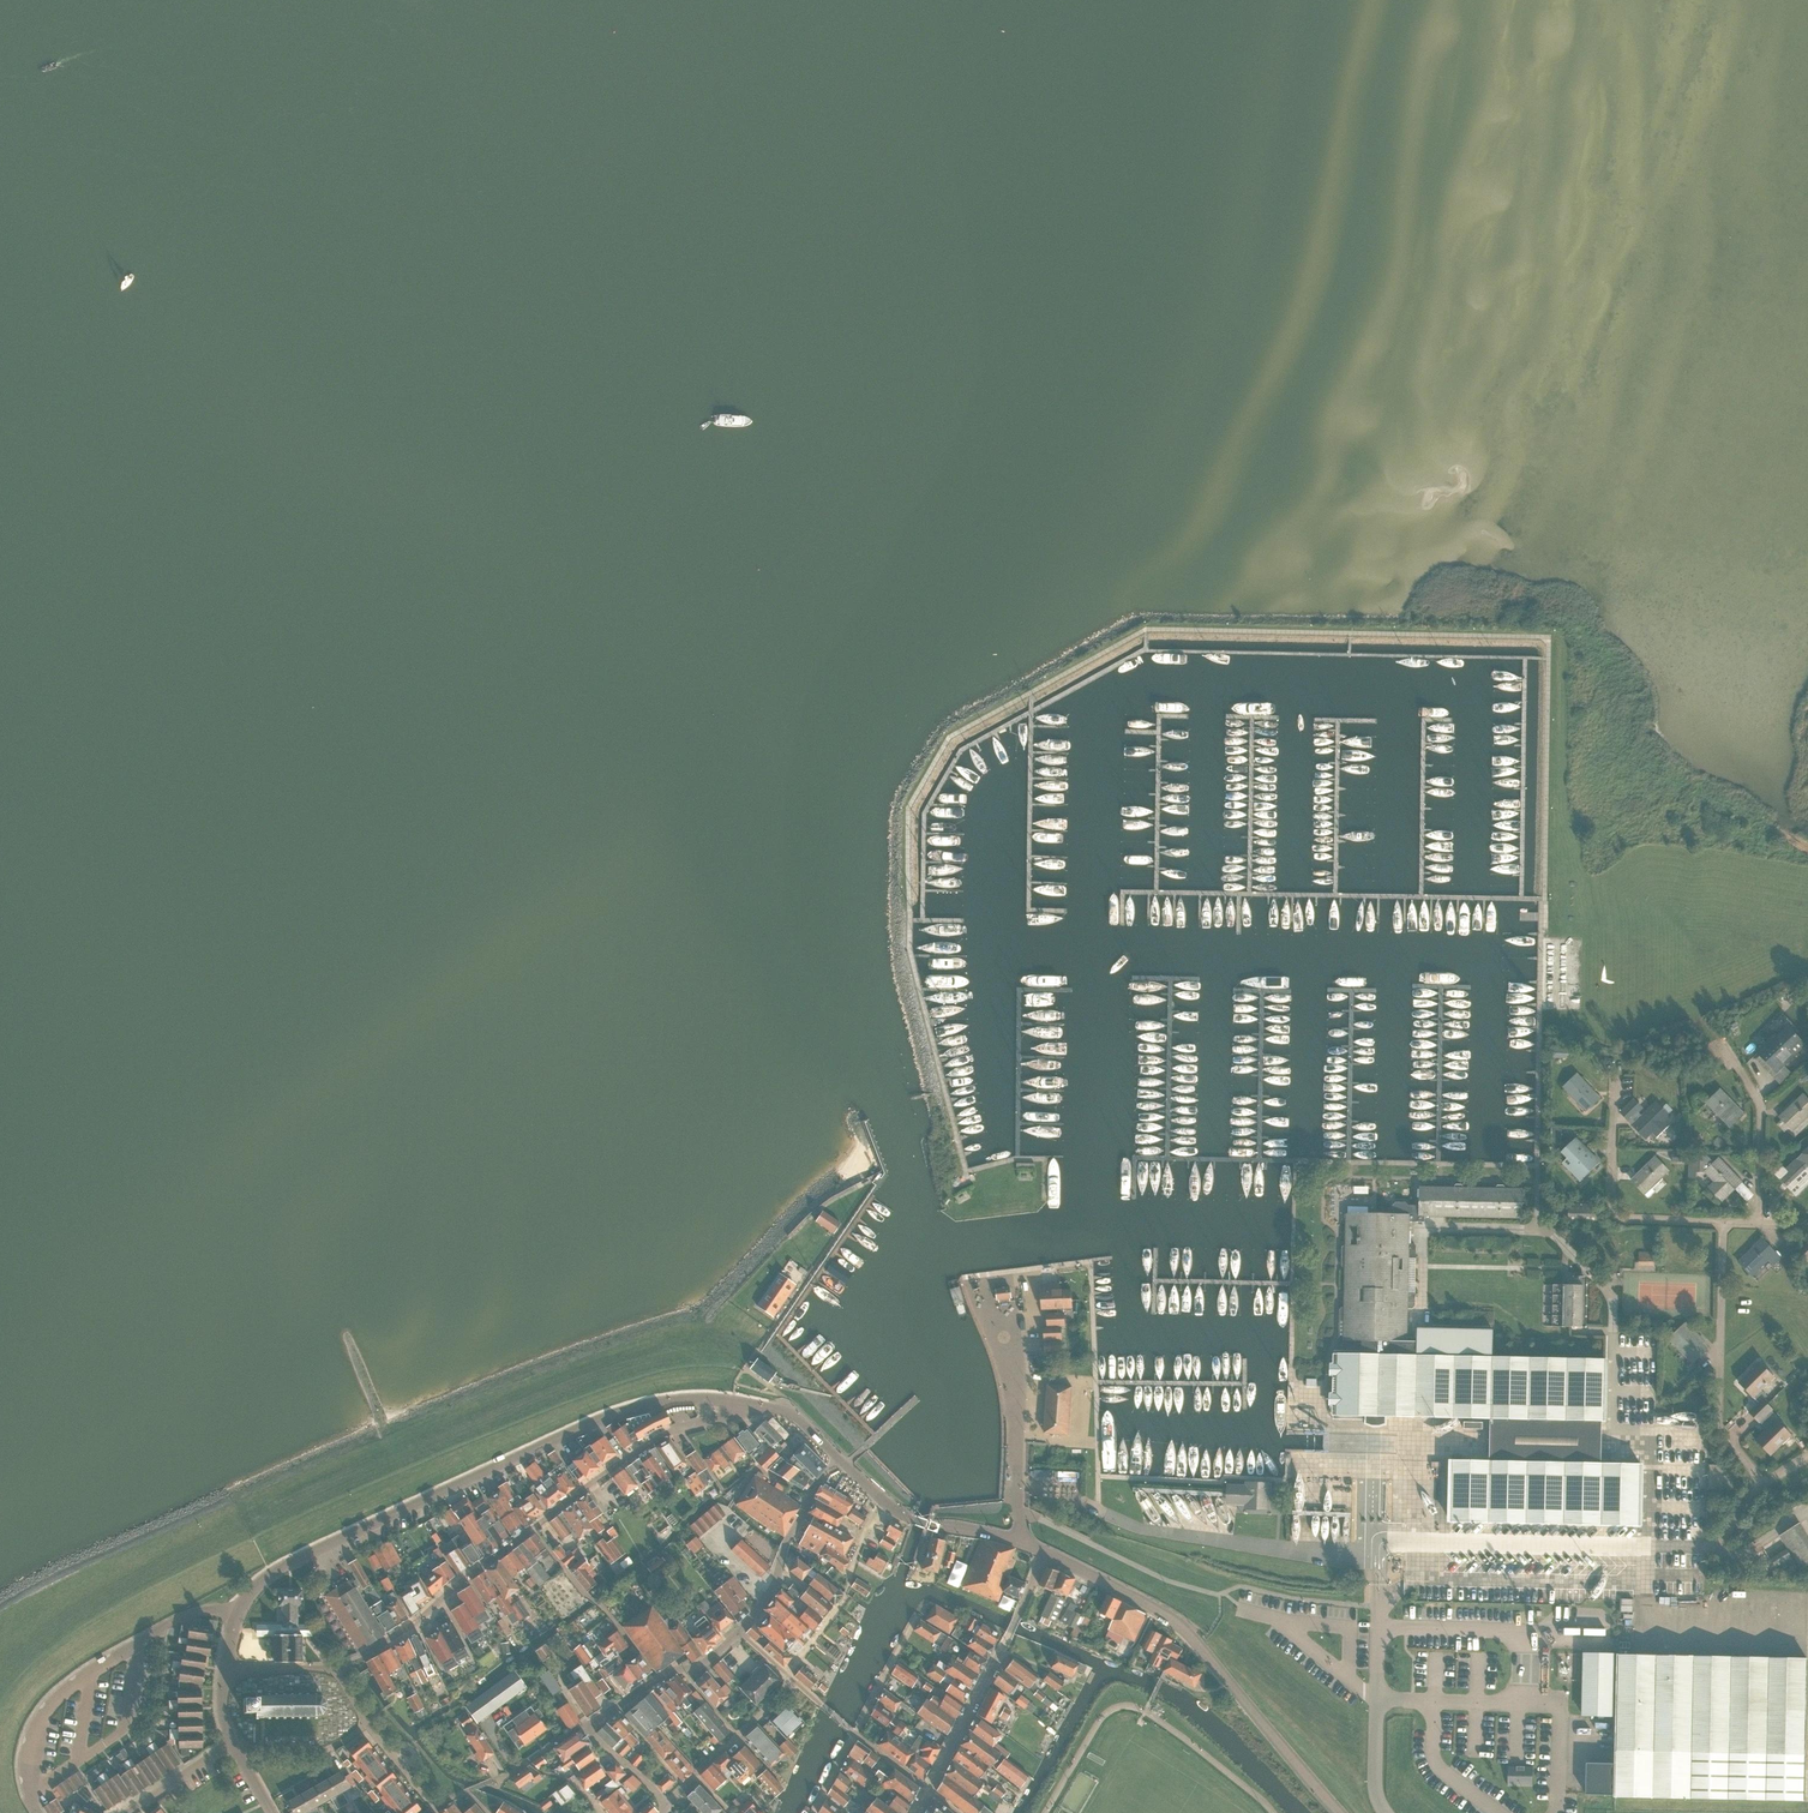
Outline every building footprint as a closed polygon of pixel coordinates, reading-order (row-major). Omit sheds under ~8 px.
[(1777,999),(1781,1005),(1789,1000),(1785,993),(1777,999)] [(1785,1025),(1780,1030),(1757,1053),(1770,1067),(1776,1073),(1806,1045),(1785,1025)] [(1552,1049),(1552,1057),(1566,1058),(1567,1049),(1552,1049)] [(1704,1071),(1703,1070),(1701,1067),(1692,1075),(1698,1081),(1706,1073),(1704,1071)] [(1805,1082),(1807,1079),(1807,1072),(1806,1070),(1799,1077),(1805,1082)] [(1590,1108),(1600,1098),(1577,1074),(1563,1087),(1580,1105),(1583,1101),(1590,1108)] [(1733,1123),(1743,1113),(1720,1089),(1706,1103),(1723,1120),(1727,1116),(1733,1123)] [(1807,1116),(1807,1099),(1803,1094),(1779,1117),(1788,1127),(1795,1121),(1798,1125),(1807,1116)] [(1639,1113),(1643,1108),(1634,1099),(1619,1113),(1646,1140),(1652,1134),(1657,1138),(1669,1126),(1664,1121),(1669,1115),(1656,1102),(1642,1116),(1639,1113)] [(1561,1128),(1551,1128),(1551,1141),(1560,1142),(1561,1128)] [(1585,1176),(1598,1163),(1575,1139),(1562,1152),(1585,1176)] [(1802,1154),(1778,1177),(1787,1187),(1794,1181),(1797,1185),(1807,1175),(1807,1174),(1807,1146),(1801,1153),(1802,1154)] [(1685,1152),(1672,1152),(1672,1162),(1685,1162),(1685,1152)] [(1704,1156),(1694,1156),(1693,1171),(1704,1172),(1715,1182),(1709,1188),(1722,1201),(1741,1182),(1718,1158),(1712,1164),(1704,1156)] [(1651,1188),(1668,1171),(1655,1157),(1631,1180),(1648,1197),(1654,1191),(1651,1188)] [(1522,1218),(1523,1189),(1504,1189),(1504,1186),(1503,1185),(1498,1185),(1496,1186),(1496,1188),(1462,1188),(1463,1185),(1461,1184),(1456,1184),(1455,1185),(1455,1188),(1419,1187),(1419,1189),(1418,1189),(1417,1197),(1419,1197),(1419,1205),(1418,1205),(1417,1222),(1425,1222),(1425,1216),(1522,1218)] [(1567,1187),(1560,1186),(1559,1194),(1566,1195),(1567,1187)] [(1408,1260),(1409,1221),(1412,1222),(1412,1205),(1408,1205),(1406,1202),(1396,1202),(1393,1205),(1393,1214),(1346,1213),(1345,1246),(1343,1246),(1342,1247),(1342,1255),(1343,1256),(1345,1256),(1344,1307),(1342,1307),(1341,1308),(1340,1313),(1342,1315),(1344,1315),(1344,1338),(1339,1338),(1338,1373),(1339,1375),(1341,1375),(1341,1388),(1339,1388),(1338,1389),(1338,1393),(1339,1394),(1340,1394),(1340,1395),(1341,1395),(1341,1401),(1337,1401),(1334,1405),(1333,1415),(1366,1416),(1366,1424),(1372,1426),(1379,1426),(1386,1424),(1386,1416),(1490,1418),(1489,1461),(1451,1460),(1450,1521),(1640,1525),(1641,1465),(1601,1464),(1602,1420),(1604,1420),(1606,1360),(1492,1357),(1493,1330),(1417,1328),(1417,1341),(1407,1341),(1407,1308),(1412,1308),(1415,1306),(1416,1263),(1413,1260),(1408,1260)] [(1597,1204),(1568,1203),(1568,1223),(1596,1223),(1597,1204)] [(840,1223),(839,1222),(822,1211),(815,1221),(833,1233),(840,1223)] [(1780,1258),(1762,1239),(1738,1262),(1748,1272),(1754,1266),(1758,1270),(1768,1260),(1773,1265),(1780,1258)] [(1797,1252),(1807,1263),(1807,1262),(1807,1242),(1797,1252)] [(1653,1264),(1654,1252),(1639,1252),(1639,1264),(1653,1264)] [(757,1306),(773,1316),(795,1284),(779,1273),(757,1306)] [(1553,1285),(1552,1326),(1586,1327),(1586,1285),(1586,1281),(1585,1279),(1569,1279),(1568,1280),(1568,1285),(1553,1285)] [(997,1299),(1011,1298),(1010,1288),(996,1290),(997,1299)] [(1072,1308),(1071,1290),(1059,1290),(1059,1289),(1044,1289),(1044,1291),(1041,1291),(1042,1309),(1057,1308),(1058,1313),(1047,1314),(1048,1327),(1044,1328),(1045,1354),(1062,1353),(1061,1326),(1064,1326),(1064,1313),(1063,1313),(1063,1308),(1072,1308)] [(1698,1336),(1696,1338),(1690,1332),(1692,1330),(1686,1323),(1674,1334),(1674,1335),(1675,1333),(1681,1340),(1676,1345),(1692,1362),(1706,1349),(1701,1344),(1703,1341),(1698,1336)] [(768,1381),(775,1372),(758,1359),(750,1369),(768,1381)] [(1754,1418),(1767,1404),(1762,1399),(1766,1395),(1761,1390),(1774,1377),(1758,1362),(1750,1371),(1738,1383),(1753,1398),(1754,1397),(1759,1402),(1748,1412),(1754,1418)] [(1704,1372),(1698,1366),(1686,1378),(1692,1384),(1704,1372)] [(1048,1385),(1044,1433),(1068,1435),(1072,1387),(1048,1385)] [(1772,1410),(1767,1404),(1754,1418),(1759,1423),(1760,1422),(1766,1429),(1755,1440),(1770,1455),(1791,1436),(1777,1421),(1779,1419),(1771,1411),(1772,1410)] [(655,1429),(669,1423),(664,1412),(650,1418),(648,1413),(621,1420),(618,1423),(621,1427),(613,1433),(624,1449),(636,1440),(655,1429)] [(777,1442),(782,1438),(765,1420),(755,1430),(772,1447),(777,1453),(783,1448),(777,1442)] [(761,1445),(747,1427),(733,1437),(748,1455),(761,1445)] [(574,1439),(577,1447),(587,1443),(584,1435),(574,1439)] [(596,1466),(601,1462),(603,1463),(615,1454),(603,1437),(590,1446),(591,1446),(584,1451),(596,1466)] [(734,1462),(745,1453),(733,1437),(721,1447),(734,1462)] [(689,1467),(686,1462),(669,1438),(655,1447),(676,1477),(681,1473),(689,1467)] [(804,1444),(786,1462),(781,1457),(780,1458),(768,1469),(774,1473),(777,1470),(805,1487),(815,1477),(826,1467),(804,1444)] [(768,1469),(780,1458),(770,1447),(756,1461),(766,1471),(768,1469)] [(672,1476),(664,1465),(653,1448),(648,1451),(638,1458),(627,1466),(632,1474),(651,1498),(658,1494),(654,1489),(655,1488),(648,1478),(647,1479),(646,1477),(650,1474),(658,1486),(668,1480),(667,1479),(672,1476)] [(722,1469),(729,1465),(718,1449),(703,1459),(712,1471),(719,1465),(722,1469)] [(823,1454),(831,1462),(836,1457),(828,1449),(823,1454)] [(548,1454),(556,1466),(562,1462),(554,1450),(548,1454)] [(596,1466),(584,1451),(584,1452),(573,1461),(567,1466),(579,1482),(580,1481),(579,1480),(584,1476),(586,1478),(598,1468),(596,1466)] [(706,1485),(714,1481),(706,1469),(706,1468),(694,1451),(686,1456),(698,1474),(706,1485)] [(1419,1462),(1419,1470),(1435,1470),(1435,1463),(1419,1462)] [(534,1471),(529,1465),(524,1469),(538,1487),(534,1491),(547,1508),(557,1500),(540,1479),(534,1471)] [(538,1467),(534,1471),(540,1479),(557,1500),(566,1494),(554,1478),(552,1476),(548,1479),(538,1467)] [(625,1468),(612,1477),(625,1495),(638,1485),(625,1468)] [(1033,1478),(1050,1479),(1050,1471),(1033,1470),(1033,1478)] [(563,1471),(554,1478),(566,1494),(575,1487),(566,1475),(563,1471)] [(800,1505),(765,1482),(761,1479),(764,1475),(758,1471),(755,1475),(754,1474),(735,1505),(747,1512),(774,1532),(775,1530),(784,1536),(797,1515),(795,1514),(800,1505)] [(1053,1482),(1074,1482),(1075,1472),(1054,1471),(1053,1482)] [(698,1474),(696,1475),(694,1472),(684,1479),(695,1495),(705,1488),(704,1487),(706,1485),(698,1474)] [(784,1492),(789,1485),(778,1479),(774,1486),(784,1492)] [(500,1490),(525,1527),(536,1520),(535,1517),(544,1511),(537,1500),(527,1506),(523,1500),(517,1504),(513,1498),(515,1496),(506,1482),(498,1487),(500,1490)] [(826,1505),(834,1490),(822,1483),(814,1498),(826,1505)] [(1270,1485),(1246,1483),(1246,1486),(1229,1485),(1228,1503),(1245,1504),(1245,1507),(1269,1508),(1270,1485)] [(847,1494),(855,1500),(861,1493),(854,1487),(847,1494)] [(525,1527),(500,1490),(488,1498),(511,1536),(525,1527)] [(853,1502),(834,1490),(826,1505),(827,1505),(828,1505),(845,1515),(843,1518),(858,1528),(866,1516),(850,1507),(853,1502)] [(602,1513),(601,1512),(592,1500),(588,1493),(575,1502),(585,1514),(589,1521),(590,1521),(598,1533),(604,1529),(595,1518),(602,1513)] [(459,1520),(485,1558),(491,1554),(499,1548),(510,1540),(482,1496),(470,1504),(466,1497),(451,1507),(460,1520),(459,1520)] [(843,1515),(832,1508),(815,1499),(807,1512),(824,1522),(836,1528),(843,1515)] [(577,1534),(578,1536),(580,1537),(592,1529),(574,1503),(562,1512),(577,1534)] [(715,1504),(690,1525),(699,1536),(725,1515),(715,1504)] [(450,1508),(442,1513),(451,1526),(459,1520),(450,1508)] [(578,1536),(577,1534),(561,1512),(557,1516),(557,1515),(549,1522),(562,1539),(570,1534),(574,1539),(578,1536)] [(853,1538),(839,1530),(813,1516),(804,1533),(806,1534),(800,1544),(818,1554),(825,1543),(843,1554),(853,1538)] [(899,1538),(904,1527),(891,1520),(886,1531),(888,1532),(886,1536),(896,1541),(898,1538),(899,1538)] [(1807,1564),(1807,1537),(1799,1523),(1780,1536),(1801,1568),(1807,1564)] [(612,1527),(605,1529),(608,1538),(615,1536),(612,1527)] [(945,1540),(946,1534),(933,1531),(931,1538),(922,1569),(937,1572),(945,1540)] [(441,1540),(435,1532),(432,1535),(437,1543),(441,1540)] [(549,1554),(547,1551),(534,1534),(523,1542),(532,1554),(534,1557),(540,1553),(544,1558),(549,1554)] [(457,1535),(452,1539),(469,1566),(482,1557),(470,1540),(464,1545),(457,1535)] [(895,1542),(883,1535),(879,1543),(891,1550),(895,1542)] [(703,1546),(695,1536),(686,1543),(694,1553),(703,1546)] [(625,1553),(613,1538),(606,1543),(618,1558),(625,1553)] [(617,1559),(612,1553),(602,1539),(595,1544),(605,1558),(609,1564),(617,1559)] [(770,1566),(741,1539),(730,1550),(759,1577),(770,1566)] [(1019,1598),(1025,1583),(1008,1576),(1015,1559),(1011,1558),(1014,1548),(981,1539),(962,1586),(998,1601),(1002,1591),(1019,1598)] [(540,1587),(550,1578),(522,1543),(512,1551),(540,1587)] [(578,1561),(586,1554),(577,1543),(569,1550),(578,1561)] [(567,1555),(559,1545),(553,1550),(560,1560),(567,1555)] [(850,1560),(839,1553),(827,1545),(820,1555),(843,1571),(850,1560)] [(385,1547),(374,1553),(386,1574),(396,1568),(385,1547)] [(438,1559),(443,1556),(438,1547),(433,1551),(438,1559)] [(457,1574),(468,1566),(456,1548),(445,1556),(457,1574)] [(1778,1571),(1794,1561),(1786,1549),(1771,1559),(1778,1571)] [(521,1576),(527,1572),(512,1551),(500,1560),(512,1577),(518,1572),(521,1576)] [(955,1553),(947,1551),(944,1566),(949,1567),(950,1562),(952,1562),(955,1553)] [(575,1558),(571,1552),(561,1560),(566,1566),(575,1558)] [(881,1572),(889,1558),(878,1552),(873,1560),(869,1557),(865,1563),(881,1572)] [(381,1565),(374,1554),(367,1558),(374,1569),(381,1565)] [(591,1578),(596,1574),(592,1569),(594,1567),(590,1563),(588,1564),(583,1557),(568,1569),(587,1591),(596,1584),(591,1578)] [(667,1564),(662,1557),(647,1568),(652,1575),(667,1564)] [(1751,1572),(1757,1568),(1751,1557),(1745,1560),(1751,1572)] [(789,1571),(801,1581),(811,1569),(797,1558),(796,1559),(789,1571)] [(366,1593),(373,1588),(355,1559),(348,1563),(366,1593)] [(518,1619),(526,1613),(518,1601),(515,1603),(510,1595),(518,1589),(498,1561),(485,1570),(518,1619)] [(443,1586),(454,1576),(445,1562),(432,1570),(434,1573),(423,1582),(431,1595),(442,1585),(443,1586)] [(832,1577),(837,1571),(831,1567),(826,1573),(832,1577)] [(1052,1591),(1061,1572),(1047,1567),(1039,1585),(1052,1591)] [(501,1593),(498,1595),(484,1571),(471,1580),(486,1603),(494,1599),(505,1616),(507,1615),(512,1611),(506,1601),(501,1593)] [(1068,1596),(1075,1579),(1062,1572),(1042,1616),(1055,1622),(1066,1600),(1065,1600),(1067,1596),(1068,1596)] [(818,1573),(817,1574),(808,1585),(835,1606),(844,1595),(818,1573)] [(387,1591),(393,1588),(387,1577),(381,1581),(387,1591)] [(531,1587),(535,1583),(530,1577),(526,1580),(531,1587)] [(746,1595),(739,1586),(732,1577),(714,1591),(721,1600),(738,1622),(748,1612),(740,1601),(746,1595)] [(414,1597),(426,1590),(419,1578),(407,1585),(409,1589),(398,1595),(410,1617),(421,1609),(414,1597)] [(866,1596),(871,1588),(856,1578),(851,1586),(866,1596)] [(384,1634),(355,1588),(354,1589),(349,1581),(330,1592),(331,1594),(326,1598),(355,1645),(363,1640),(366,1645),(384,1634)] [(797,1597),(802,1592),(792,1584),(788,1589),(797,1597)] [(490,1618),(470,1585),(457,1593),(463,1603),(478,1626),(490,1618)] [(636,1597),(641,1593),(633,1585),(629,1588),(636,1597)] [(808,1587),(799,1597),(823,1617),(832,1606),(808,1587)] [(774,1596),(775,1597),(787,1608),(794,1600),(781,1588),(774,1596)] [(301,1590),(288,1590),(279,1590),(279,1605),(282,1605),(282,1626),(283,1626),(283,1635),(274,1635),(275,1662),(302,1662),(302,1635),(296,1635),(296,1626),(297,1626),(297,1605),(302,1605),(301,1590)] [(397,1625),(408,1619),(397,1599),(392,1592),(387,1595),(391,1602),(385,1606),(397,1625)] [(1099,1613),(1113,1619),(1122,1602),(1108,1595),(1099,1613)] [(795,1615),(787,1608),(775,1597),(763,1609),(772,1616),(784,1627),(795,1615)] [(1633,1599),(1620,1599),(1620,1612),(1632,1612),(1633,1599)] [(397,1626),(381,1600),(370,1607),(376,1617),(387,1632),(397,1626)] [(720,1631),(733,1621),(724,1609),(723,1609),(718,1602),(710,1608),(705,1600),(699,1604),(720,1631)] [(1080,1614),(1074,1611),(1077,1605),(1070,1602),(1064,1615),(1063,1615),(1060,1621),(1068,1624),(1074,1627),(1080,1614)] [(1114,1620),(1113,1619),(1109,1629),(1117,1633),(1124,1636),(1134,1641),(1146,1614),(1129,1606),(1123,1602),(1114,1620)] [(451,1610),(471,1643),(484,1635),(478,1626),(463,1603),(451,1610)] [(669,1630),(651,1605),(622,1626),(657,1673),(685,1652),(669,1630)] [(927,1620),(941,1628),(949,1633),(957,1618),(935,1605),(927,1620)] [(813,1630),(822,1619),(807,1607),(801,1614),(793,1607),(790,1611),(813,1630)] [(1085,1616),(1081,1614),(1071,1635),(1076,1637),(1085,1616)] [(784,1650),(795,1638),(769,1615),(758,1627),(784,1650)] [(795,1615),(784,1627),(797,1639),(808,1627),(795,1615)] [(694,1624),(700,1632),(692,1638),(704,1653),(715,1644),(714,1643),(715,1642),(717,1642),(719,1640),(719,1638),(721,1637),(711,1623),(710,1624),(704,1616),(694,1624)] [(971,1632),(974,1634),(975,1635),(994,1646),(1000,1634),(981,1624),(981,1625),(977,1623),(977,1622),(970,1617),(964,1627),(971,1632)] [(513,1632),(505,1619),(499,1623),(507,1636),(513,1632)] [(933,1643),(939,1632),(920,1620),(914,1630),(933,1643)] [(437,1628),(439,1631),(456,1662),(469,1655),(451,1621),(437,1628)] [(701,1655),(678,1623),(669,1630),(685,1652),(692,1662),(701,1655)] [(179,1637),(211,1642),(213,1628),(190,1624),(189,1627),(181,1625),(179,1637)] [(756,1641),(763,1633),(754,1624),(746,1632),(756,1641)] [(846,1630),(845,1629),(843,1627),(839,1631),(845,1636),(848,1632),(846,1630)] [(957,1629),(956,1628),(954,1630),(951,1634),(957,1639),(960,1635),(956,1632),(958,1630),(957,1629)] [(1152,1652),(1161,1635),(1151,1630),(1142,1647),(1152,1652)] [(445,1672),(458,1665),(456,1662),(439,1631),(426,1638),(445,1672)] [(617,1654),(628,1646),(617,1631),(606,1639),(607,1639),(598,1645),(605,1656),(597,1661),(601,1666),(614,1656),(611,1651),(614,1649),(617,1654)] [(427,1677),(435,1674),(429,1662),(426,1664),(423,1658),(428,1656),(418,1632),(408,1638),(418,1660),(427,1677)] [(975,1635),(974,1634),(966,1645),(987,1659),(993,1646),(975,1635)] [(1162,1659),(1168,1662),(1170,1658),(1176,1661),(1182,1649),(1170,1643),(1172,1640),(1163,1635),(1149,1663),(1158,1667),(1162,1659)] [(944,1653),(953,1640),(948,1636),(939,1650),(944,1653)] [(187,1644),(186,1653),(206,1656),(209,1657),(211,1642),(179,1637),(178,1642),(187,1644)] [(415,1671),(421,1668),(407,1639),(395,1646),(403,1662),(409,1659),(415,1671)] [(784,1666),(791,1658),(771,1640),(763,1648),(784,1666)] [(506,1642),(505,1642),(503,1643),(500,1643),(502,1654),(511,1652),(509,1642),(506,1642)] [(552,1654),(545,1644),(534,1651),(542,1661),(552,1654)] [(593,1668),(598,1665),(586,1648),(584,1649),(580,1644),(574,1650),(585,1665),(591,1660),(592,1662),(590,1664),(593,1668)] [(482,1650),(481,1648),(480,1647),(479,1646),(473,1649),(478,1656),(484,1652),(482,1650)] [(639,1656),(634,1649),(632,1646),(625,1651),(631,1659),(626,1662),(627,1664),(625,1665),(637,1681),(651,1671),(639,1656)] [(400,1679),(405,1675),(401,1667),(390,1648),(377,1655),(387,1674),(395,1670),(400,1679)] [(979,1674),(986,1661),(970,1651),(961,1663),(979,1674)] [(204,1670),(206,1656),(186,1653),(183,1652),(181,1662),(171,1660),(170,1665),(204,1670)] [(1083,1673),(1086,1666),(1077,1662),(1077,1663),(1057,1654),(1054,1660),(1053,1661),(1051,1664),(1052,1666),(1051,1668),(1072,1677),(1075,1669),(1083,1673)] [(1612,1715),(1614,1654),(1584,1654),(1582,1715),(1612,1715)] [(376,1680),(387,1674),(377,1655),(365,1662),(376,1680)] [(1617,1655),(1615,1763),(1586,1763),(1585,1794),(1614,1795),(1614,1796),(1804,1801),(1807,1659),(1617,1655)] [(611,1672),(621,1665),(615,1656),(599,1668),(606,1677),(612,1673),(611,1672)] [(971,1689),(978,1676),(951,1657),(946,1665),(939,1660),(936,1666),(943,1671),(944,1670),(971,1689)] [(1034,1691),(1037,1686),(1033,1683),(1038,1676),(1014,1657),(1005,1670),(1029,1688),(1034,1691)] [(833,1664),(825,1658),(823,1662),(830,1668),(833,1664)] [(1170,1658),(1168,1662),(1164,1671),(1195,1687),(1201,1674),(1176,1661),(1170,1658)] [(726,1683),(734,1677),(720,1660),(712,1666),(726,1683)] [(912,1688),(918,1677),(897,1662),(891,1673),(912,1688)] [(755,1704),(780,1680),(764,1664),(739,1688),(755,1704)] [(936,1666),(933,1664),(926,1674),(940,1683),(942,1680),(950,1685),(946,1691),(964,1703),(971,1690),(943,1671),(936,1666)] [(204,1670),(170,1665),(170,1670),(180,1672),(178,1681),(202,1685),(204,1670)] [(594,1698),(601,1694),(591,1680),(587,1682),(586,1680),(589,1677),(581,1665),(570,1672),(576,1682),(577,1681),(581,1687),(570,1693),(571,1695),(571,1697),(573,1700),(575,1700),(587,1718),(601,1708),(594,1698)] [(624,1691),(637,1681),(626,1666),(613,1676),(624,1691)] [(809,1689),(817,1680),(801,1666),(794,1676),(809,1689)] [(822,1673),(815,1667),(810,1673),(818,1679),(822,1673)] [(1009,1694),(1017,1682),(1000,1669),(993,1682),(1009,1694)] [(476,1723),(526,1686),(515,1671),(465,1707),(476,1723)] [(553,1694),(560,1689),(548,1671),(541,1677),(553,1694)] [(1057,1690),(1063,1682),(1049,1671),(1043,1680),(1057,1690)] [(726,1696),(731,1692),(725,1684),(720,1688),(706,1672),(695,1683),(715,1707),(727,1696),(726,1696)] [(394,1692),(396,1691),(387,1674),(376,1680),(385,1696),(394,1692)] [(686,1707),(690,1704),(684,1697),(691,1692),(676,1674),(665,1682),(680,1700),(686,1707)] [(451,1680),(450,1678),(449,1677),(449,1676),(443,1679),(446,1684),(451,1681),(451,1680)] [(608,1686),(605,1682),(604,1681),(598,1685),(604,1693),(610,1689),(608,1686)] [(653,1690),(649,1693),(668,1716),(677,1726),(681,1722),(672,1712),(682,1704),(679,1700),(663,1681),(653,1690)] [(1349,1704),(1355,1695),(1336,1681),(1330,1689),(1349,1704)] [(933,1686),(926,1682),(922,1687),(929,1691),(933,1686)] [(827,1688),(821,1684),(818,1687),(824,1692),(827,1688)] [(990,1688),(983,1701),(998,1709),(1005,1697),(990,1688)] [(910,1708),(901,1701),(884,1689),(876,1703),(891,1714),(898,1705),(913,1715),(915,1713),(910,1708)] [(167,1700),(168,1705),(202,1705),(201,1690),(177,1690),(178,1700),(167,1700)] [(704,1701),(695,1690),(691,1694),(700,1704),(704,1701)] [(1045,1697),(1045,1696),(1037,1690),(1033,1694),(1041,1701),(1042,1700),(1049,1706),(1052,1702),(1045,1697)] [(306,1693),(306,1694),(301,1695),(301,1693),(298,1693),(298,1695),(293,1695),(293,1693),(290,1693),(290,1695),(285,1695),(285,1693),(283,1693),(283,1695),(277,1695),(277,1693),(275,1693),(275,1695),(270,1695),(270,1693),(267,1693),(267,1695),(258,1695),(258,1693),(256,1693),(256,1698),(243,1698),(243,1713),(256,1713),(256,1719),(258,1719),(258,1717),(268,1717),(268,1719),(270,1719),(270,1717),(275,1717),(275,1719),(278,1718),(278,1717),(283,1717),(283,1718),(286,1718),(286,1717),(291,1717),(291,1718),(294,1718),(294,1717),(299,1717),(299,1718),(301,1718),(301,1717),(306,1717),(306,1718),(309,1718),(309,1717),(315,1717),(315,1718),(317,1718),(317,1716),(323,1715),(327,1709),(327,1702),(322,1696),(317,1695),(317,1693),(314,1693),(314,1694),(308,1694),(308,1693),(306,1693)] [(415,1713),(423,1708),(415,1693),(407,1698),(415,1713)] [(637,1704),(636,1704),(656,1727),(668,1716),(649,1693),(636,1704),(637,1704)] [(932,1695),(929,1701),(938,1707),(955,1719),(962,1705),(946,1693),(941,1701),(932,1695)] [(1020,1695),(1015,1702),(1018,1703),(1025,1709),(1030,1702),(1020,1695)] [(947,1734),(955,1720),(926,1699),(916,1712),(947,1734)] [(1057,1700),(1048,1709),(1053,1713),(1061,1704),(1057,1700)] [(991,1723),(998,1709),(983,1701),(976,1714),(991,1723)] [(568,1702),(556,1711),(569,1729),(580,1722),(568,1702)] [(719,1741),(729,1732),(718,1719),(719,1718),(705,1702),(693,1712),(713,1735),(710,1738),(715,1744),(718,1741),(719,1741)] [(785,1738),(802,1722),(793,1712),(795,1711),(787,1703),(769,1720),(785,1738)] [(648,1741),(656,1733),(653,1729),(656,1727),(636,1704),(624,1714),(645,1737),(648,1741)] [(870,1714),(886,1726),(889,1722),(895,1727),(892,1731),(898,1735),(905,1725),(876,1704),(870,1714)] [(202,1719),(202,1705),(168,1705),(168,1711),(178,1710),(178,1720),(202,1719)] [(1011,1711),(1004,1706),(999,1715),(1006,1720),(1011,1711)] [(524,1744),(546,1729),(535,1713),(529,1717),(525,1710),(513,1718),(518,1725),(513,1729),(507,1733),(514,1742),(520,1738),(524,1744)] [(633,1747),(638,1742),(629,1733),(634,1729),(619,1712),(607,1722),(623,1738),(633,1747)] [(1001,1755),(1004,1757),(1005,1758),(1009,1753),(995,1743),(1001,1735),(975,1716),(968,1729),(1000,1754),(1001,1755)] [(202,1734),(202,1719),(178,1720),(178,1729),(168,1729),(168,1730),(168,1734),(202,1734)] [(479,1762),(493,1753),(476,1729),(478,1727),(475,1721),(464,1729),(468,1734),(466,1735),(477,1752),(474,1754),(479,1762)] [(675,1733),(679,1729),(673,1722),(669,1725),(675,1733)] [(630,1747),(621,1738),(606,1723),(596,1732),(611,1748),(612,1748),(621,1756),(630,1747)] [(761,1756),(775,1743),(757,1723),(743,1736),(761,1756)] [(563,1762),(590,1743),(581,1729),(554,1748),(563,1762)] [(1000,1754),(968,1730),(960,1744),(990,1767),(991,1765),(1000,1754)] [(659,1731),(656,1733),(648,1741),(663,1759),(675,1749),(659,1731)] [(910,1759),(915,1753),(908,1747),(907,1748),(887,1732),(877,1745),(899,1762),(905,1766),(910,1759)] [(179,1739),(179,1749),(182,1749),(182,1756),(190,1755),(190,1749),(203,1748),(202,1734),(168,1734),(168,1739),(179,1739)] [(939,1749),(926,1741),(919,1735),(908,1747),(915,1753),(917,1754),(931,1765),(939,1749)] [(347,1750),(355,1760),(356,1761),(372,1748),(364,1737),(347,1750)] [(790,1758),(797,1750),(787,1739),(779,1746),(790,1758)] [(856,1740),(847,1756),(860,1765),(863,1761),(872,1767),(879,1757),(871,1751),(856,1740)] [(153,1741),(149,1744),(168,1772),(180,1763),(167,1744),(159,1749),(153,1741)] [(784,1753),(775,1743),(761,1756),(770,1766),(784,1753)] [(156,1780),(168,1772),(149,1744),(145,1746),(151,1755),(143,1760),(156,1780)] [(953,1758),(969,1770),(978,1778),(988,1766),(978,1758),(960,1745),(953,1758)] [(579,1771),(596,1759),(594,1757),(594,1755),(592,1752),(591,1752),(587,1746),(570,1758),(560,1765),(563,1770),(573,1762),(579,1771)] [(125,1759),(130,1756),(127,1752),(124,1748),(119,1751),(125,1759)] [(380,1758),(372,1748),(356,1761),(355,1760),(353,1762),(358,1769),(361,1767),(364,1771),(380,1758)] [(664,1760),(674,1771),(684,1764),(685,1765),(688,1763),(676,1750),(664,1760)] [(726,1768),(728,1770),(748,1792),(749,1791),(764,1807),(783,1789),(759,1762),(757,1764),(745,1751),(726,1768)] [(643,1757),(637,1752),(629,1762),(635,1767),(643,1757)] [(723,1775),(728,1770),(726,1768),(733,1761),(725,1752),(712,1763),(699,1775),(714,1790),(715,1789),(717,1789),(719,1786),(720,1785),(726,1779),(723,1775)] [(124,1759),(120,1753),(115,1756),(119,1762),(124,1759)] [(917,1754),(915,1753),(910,1759),(905,1766),(923,1780),(931,1765),(917,1754)] [(1495,1763),(1504,1763),(1504,1753),(1495,1753),(1495,1763)] [(546,1762),(542,1756),(531,1763),(534,1765),(538,1768),(546,1762)] [(873,1775),(860,1765),(847,1756),(840,1769),(863,1787),(865,1785),(867,1787),(868,1785),(866,1783),(873,1775)] [(144,1788),(156,1780),(143,1760),(135,1765),(129,1757),(125,1760),(144,1788)] [(1028,1775),(1005,1758),(1004,1757),(995,1769),(1020,1787),(1028,1775)] [(388,1768),(380,1758),(364,1771),(367,1775),(364,1777),(369,1783),(372,1781),(388,1768)] [(347,1767),(349,1765),(351,1764),(347,1759),(343,1762),(347,1767)] [(144,1788),(125,1760),(121,1763),(127,1771),(119,1776),(130,1794),(132,1796),(144,1788)] [(993,1791),(983,1784),(952,1760),(944,1775),(973,1797),(979,1788),(989,1796),(993,1791)] [(605,1774),(596,1761),(585,1769),(575,1776),(584,1789),(605,1774)] [(618,1786),(621,1784),(617,1780),(625,1774),(615,1763),(605,1771),(611,1778),(612,1778),(618,1786)] [(694,1770),(688,1763),(685,1765),(684,1764),(674,1771),(682,1781),(690,1774),(694,1770)] [(104,1770),(100,1765),(96,1768),(99,1773),(104,1770)] [(542,1778),(539,1773),(529,1765),(512,1777),(519,1787),(532,1778),(535,1783),(542,1778)] [(99,1774),(96,1768),(91,1771),(95,1777),(96,1776),(97,1776),(99,1774)] [(396,1778),(388,1768),(372,1781),(380,1791),(396,1778)] [(911,1802),(919,1788),(894,1769),(886,1779),(884,1777),(885,1775),(878,1770),(875,1774),(879,1778),(877,1781),(882,1784),(881,1786),(889,1792),(892,1788),(911,1802)] [(72,1775),(80,1787),(86,1783),(78,1771),(72,1775)] [(130,1794),(119,1776),(118,1774),(110,1779),(104,1771),(99,1774),(119,1802),(130,1794)] [(327,1779),(342,1806),(348,1803),(342,1792),(350,1787),(341,1772),(327,1779)] [(840,1772),(833,1784),(839,1789),(844,1793),(853,1783),(840,1772)] [(119,1802),(99,1774),(96,1776),(101,1785),(93,1790),(107,1810),(119,1802)] [(662,1792),(674,1782),(668,1774),(656,1785),(662,1792)] [(74,1791),(80,1787),(72,1775),(66,1779),(74,1791)] [(632,1775),(627,1779),(634,1786),(638,1781),(632,1775)] [(983,1806),(944,1775),(936,1790),(966,1812),(977,1812),(978,1812),(980,1812),(993,1812),(983,1806)] [(1531,1786),(1531,1776),(1507,1775),(1506,1786),(1531,1786)] [(1535,1777),(1534,1800),(1544,1800),(1545,1777),(1535,1777)] [(404,1788),(396,1778),(380,1791),(383,1795),(380,1797),(385,1803),(404,1788)] [(327,1779),(314,1787),(323,1803),(331,1798),(337,1809),(342,1806),(327,1779)] [(58,1785),(66,1797),(72,1792),(64,1781),(58,1785)] [(563,1804),(576,1793),(567,1782),(553,1792),(563,1804)] [(850,1798),(839,1789),(833,1784),(828,1793),(844,1806),(850,1798)] [(1006,1791),(997,1784),(992,1790),(1001,1797),(1006,1791)] [(60,1801),(66,1797),(58,1785),(52,1789),(60,1801)] [(716,1803),(715,1801),(715,1802),(710,1797),(711,1797),(710,1795),(709,1796),(699,1785),(687,1796),(702,1812),(725,1812),(716,1803)] [(301,1794),(311,1812),(319,1812),(315,1807),(323,1803),(314,1787),(301,1794)] [(412,1798),(404,1788),(385,1803),(390,1809),(393,1807),(396,1811),(412,1798)] [(607,1794),(603,1789),(594,1795),(598,1800),(607,1794)] [(371,1798),(376,1794),(373,1792),(372,1790),(368,1793),(371,1798)] [(626,1801),(617,1790),(601,1803),(609,1812),(611,1812),(626,1801)] [(910,1804),(892,1790),(889,1794),(894,1798),(888,1806),(897,1812),(905,1812),(910,1804)] [(91,1795),(89,1793),(87,1791),(82,1797),(87,1802),(93,1796),(91,1795)] [(301,1794),(287,1802),(293,1812),(311,1812),(301,1794)] [(375,1803),(380,1799),(377,1796),(376,1794),(371,1798),(375,1803)] [(543,1810),(552,1803),(548,1797),(538,1804),(543,1810)] [(876,1797),(865,1810),(869,1812),(896,1812),(876,1797)] [(396,1811),(398,1812),(415,1812),(421,1809),(412,1798),(396,1811)] [(932,1798),(924,1812),(952,1812),(932,1798)] [(56,1812),(60,1812),(64,1811),(56,1799),(49,1803),(56,1812)] [(757,1808),(749,1799),(735,1812),(752,1812),(757,1808)] [(842,1812),(825,1799),(818,1812),(842,1812)] [(626,1801),(611,1812),(634,1812),(635,1812),(626,1801)] [(451,1802),(437,1811),(439,1812),(461,1812),(451,1802)] [(503,1802),(496,1812),(520,1812),(503,1802)] [(49,1803),(43,1807),(47,1812),(56,1812),(49,1803)] [(474,1803),(463,1812),(483,1812),(474,1803)] [(657,1811),(649,1803),(638,1812),(656,1812),(657,1811)] [(68,1812),(102,1812),(83,1804),(79,1812),(70,1808),(68,1812)]
